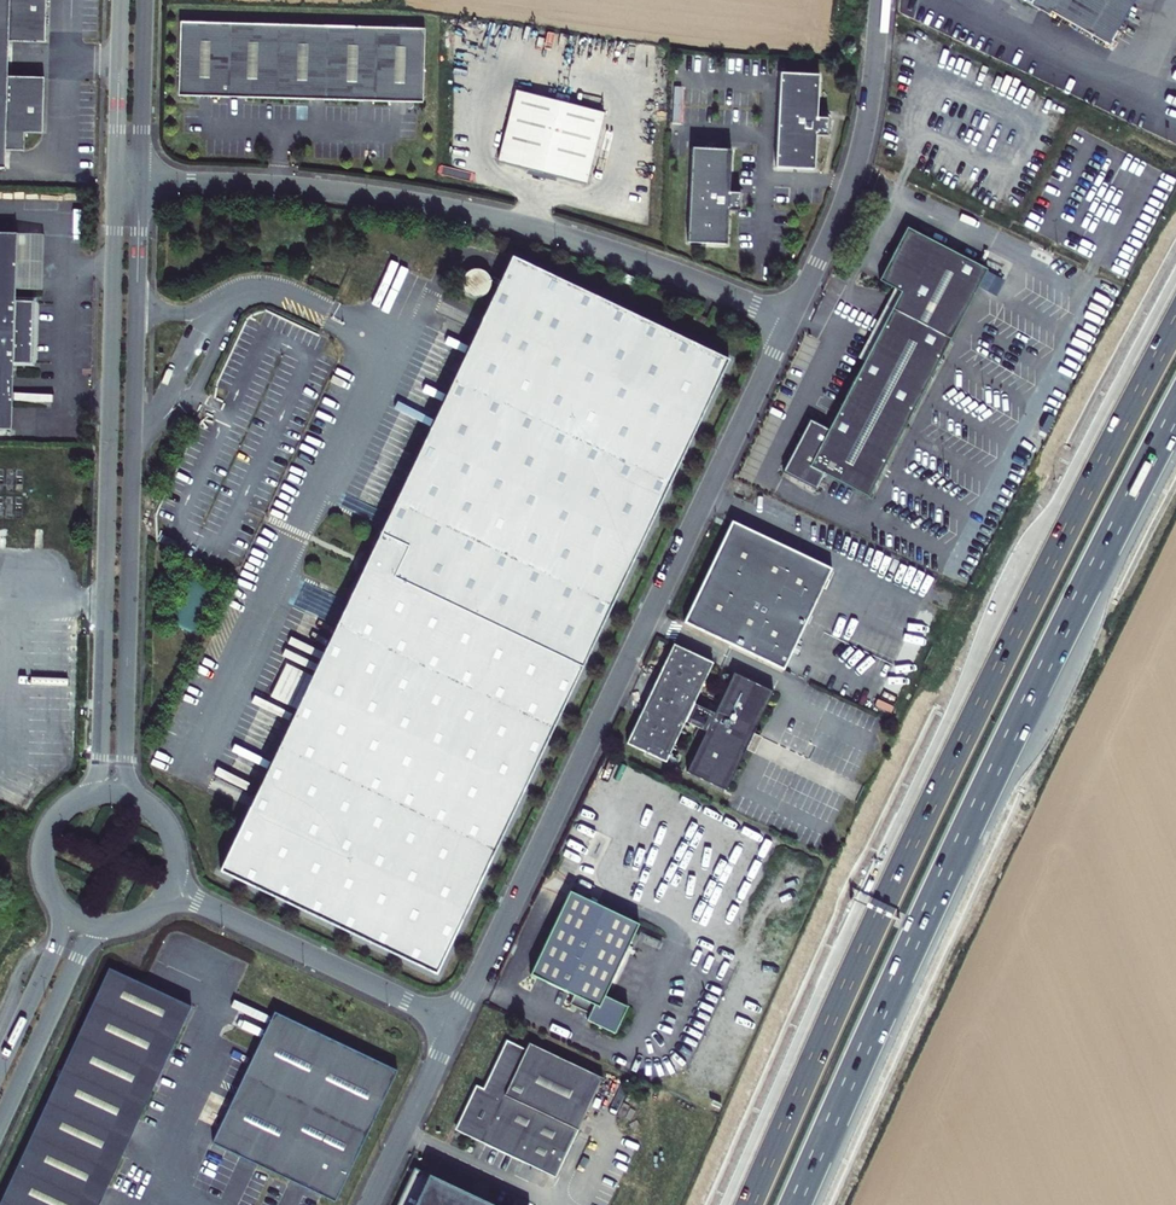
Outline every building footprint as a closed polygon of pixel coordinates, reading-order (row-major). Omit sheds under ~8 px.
[(3,171),(4,153),(22,154),(23,135),(40,136),(43,80),(7,78),(8,42),(44,44),(46,0),(0,0),(0,171),(3,171)] [(1049,12),(1047,15),(1107,47),(1133,0),(1028,0),(1049,12)] [(425,28),(181,22),(179,95),(423,102),(425,28)] [(817,103),(818,74),(779,72),(776,167),(815,168),(816,134),(828,134),(828,117),(817,116),(817,103)] [(497,161),(585,183),(604,113),(516,89),(497,161)] [(828,117),(817,103),(817,116),(828,117)] [(692,146),(686,241),(726,243),(728,209),(739,209),(740,192),(729,191),(731,148),(692,146)] [(870,500),(963,324),(991,272),(911,230),(884,281),(896,288),(902,291),(901,295),(829,430),(823,427),(810,420),(783,470),(817,488),(824,475),(870,500)] [(0,232),(0,429),(12,429),(15,362),(33,362),(35,301),(17,300),(20,233),(0,232)] [(726,362),(512,260),(222,870),(436,972),(726,362)] [(996,275),(991,272),(963,324),(870,500),(875,503),(969,327),(996,275)] [(464,299),(487,300),(489,276),(465,275),(464,299)] [(896,288),(894,292),(823,427),(829,430),(901,295),(902,291),(896,288)] [(710,319),(698,313),(694,320),(706,326),(710,319)] [(829,568),(731,522),(682,623),(781,669),(829,568)] [(189,584),(180,626),(200,630),(208,588),(189,584)] [(724,790),(744,749),(752,731),(771,691),(732,673),(713,713),(694,704),(713,664),(672,644),(624,742),(667,762),(685,722),(705,732),(686,772),(724,790)] [(762,736),(752,731),(744,749),(754,754),(762,736)] [(603,997),(639,923),(569,890),(528,975),(570,996),(566,1005),(587,1015),(584,1022),(613,1035),(626,1008),(603,997)] [(0,1199),(0,1204),(98,1204),(194,1004),(111,965),(0,1199)] [(213,1139),(336,1198),(398,1067),(275,1009),(213,1139)] [(554,1179),(602,1077),(530,1043),(526,1051),(507,1042),(483,1092),(477,1089),(456,1132),(554,1179)] [(397,1204),(491,1204),(416,1168),(397,1204)]
